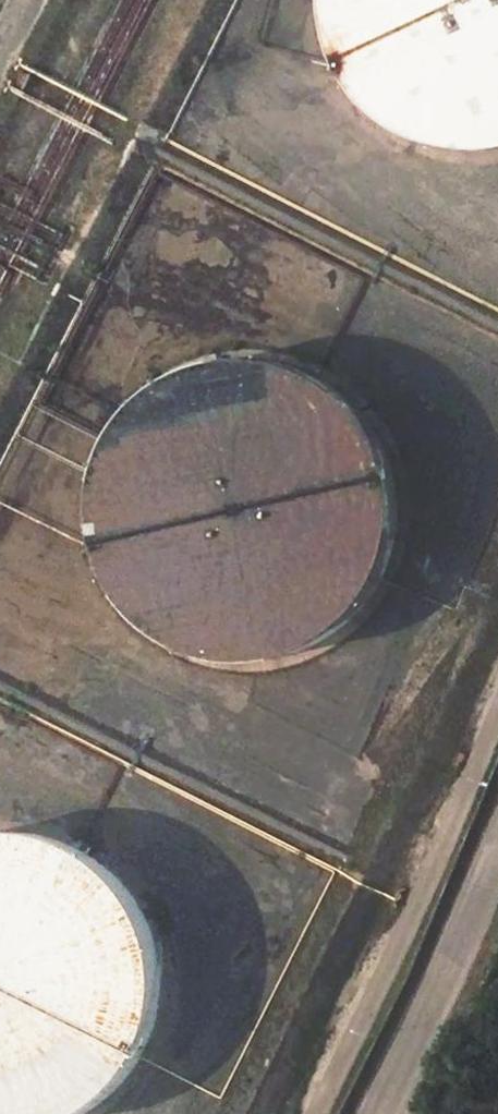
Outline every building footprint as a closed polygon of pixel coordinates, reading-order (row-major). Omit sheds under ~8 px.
[(331,32),(343,68),(360,97),(381,118),(410,138),(451,152),(495,153),(497,152),(497,0),(330,0),(331,32)] [(158,394),(130,419),(114,442),(102,467),(95,503),(97,544),(108,579),(126,608),(146,630),(175,649),(216,663),(260,665),(296,656),(333,636),(362,607),(383,570),(392,532),(390,491),(377,451),(354,416),(328,393),(289,375),(241,367),(197,375),(158,394)] [(98,1109),(127,1080),(147,1043),(157,1005),(155,964),(142,924),(118,889),(92,866),(54,848),(6,840),(0,841),(0,1113),(89,1113),(98,1109)]
